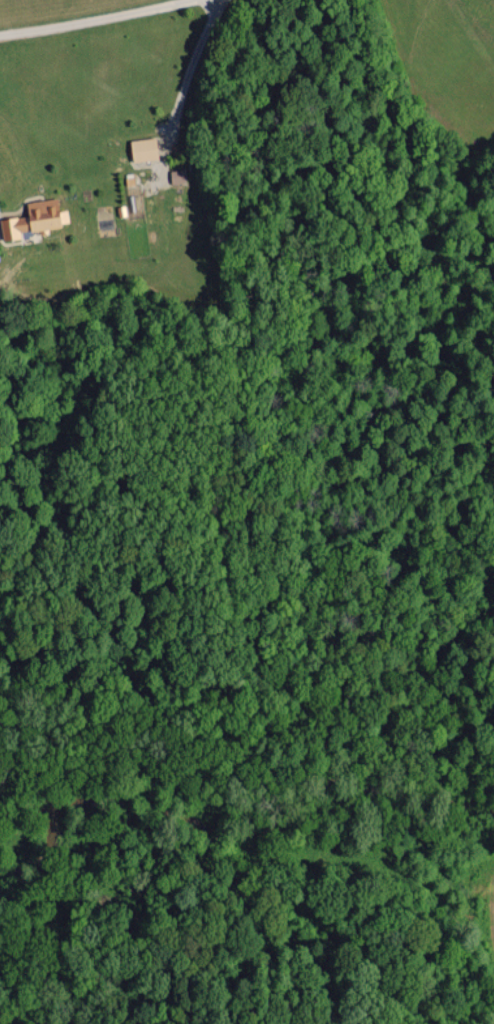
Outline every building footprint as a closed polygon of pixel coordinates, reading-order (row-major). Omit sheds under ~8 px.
[(130,140),(133,161),(158,158),(155,136),(130,140)] [(171,183),(186,182),(185,169),(170,169),(171,183)] [(2,241),(21,238),(20,232),(69,225),(67,209),(59,210),(57,197),(26,202),(28,215),(0,219),(0,224),(2,241)]
